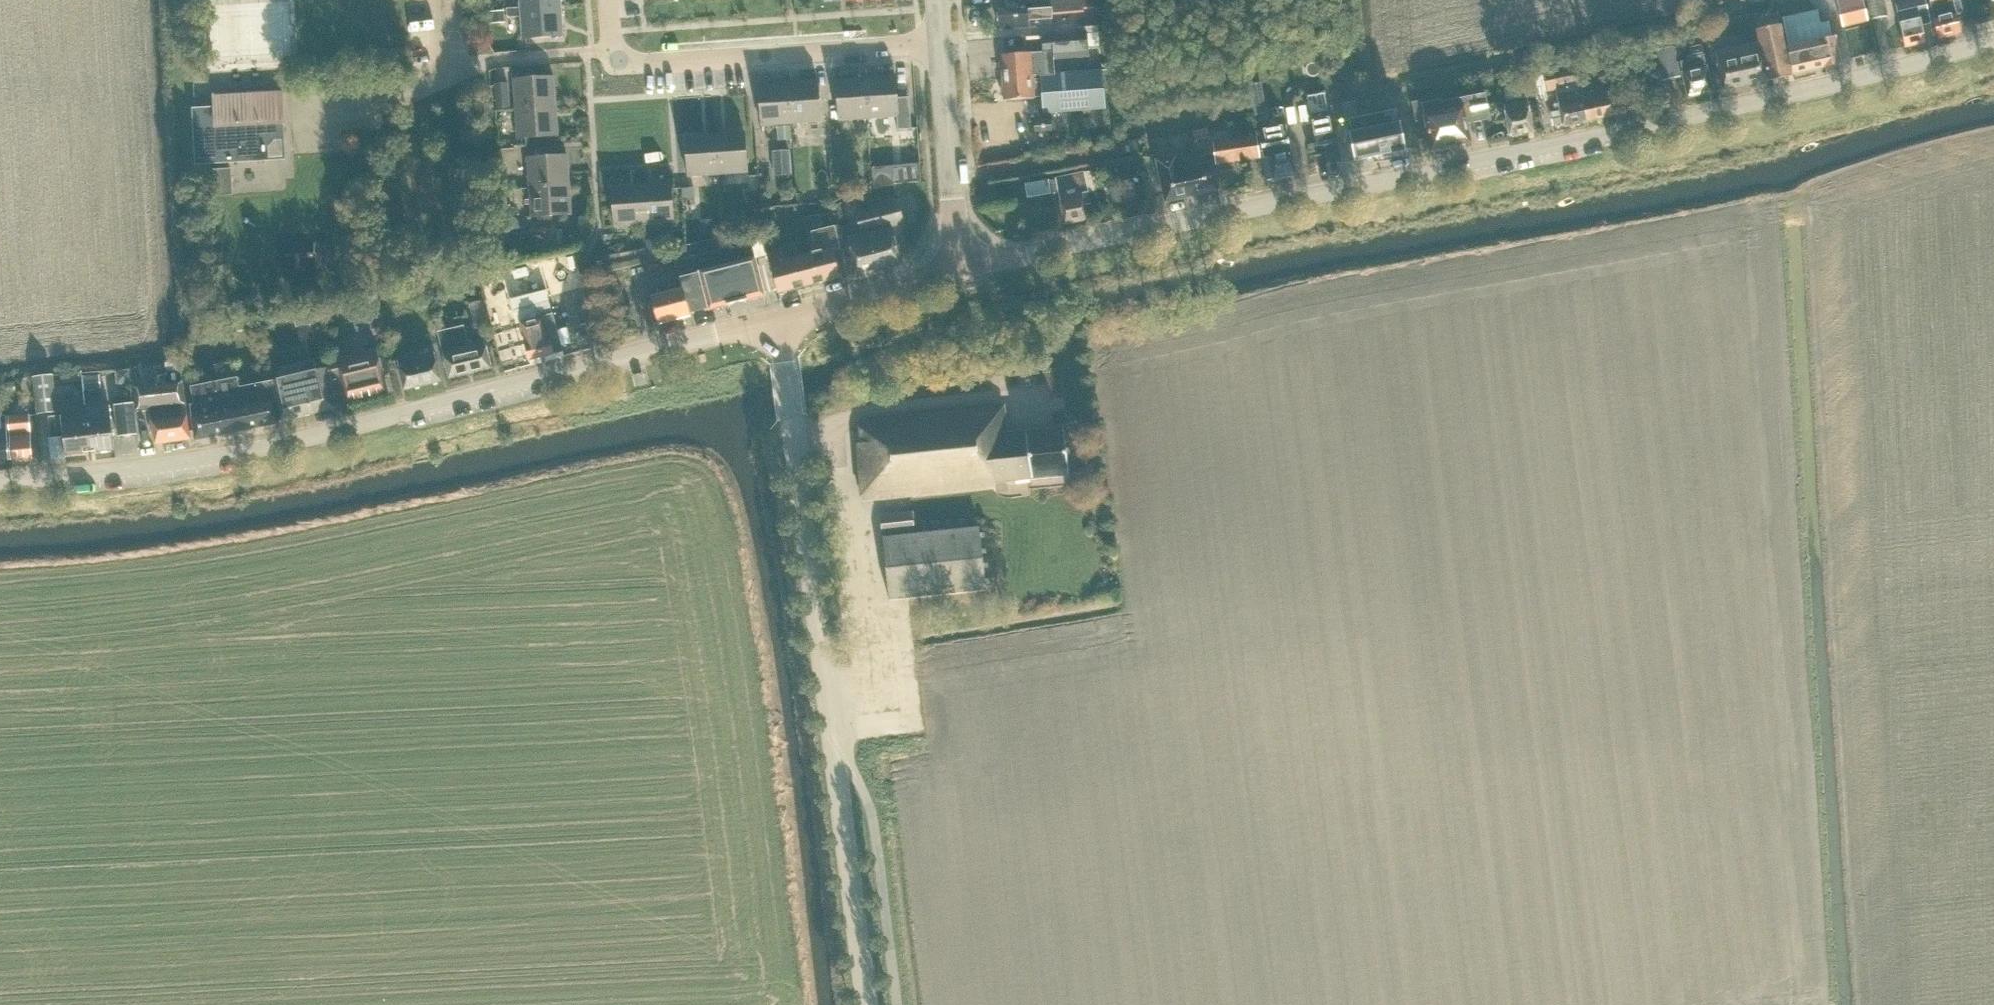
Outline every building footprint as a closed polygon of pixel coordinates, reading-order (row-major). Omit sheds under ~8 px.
[(520,7),(520,10),(560,7),(559,0),(519,0),(520,7)] [(1096,7),(1096,0),(1062,0),(1025,3),(1025,4),(996,6),(998,29),(1028,27),(1052,25),(1051,13),(1083,11),(1083,8),(1096,7)] [(1862,0),(1835,0),(1843,28),(1868,21),(1862,0)] [(1884,0),(1866,0),(1870,20),(1887,17),(1884,0)] [(1930,23),(1924,0),(1916,0),(1895,5),(1904,47),(1925,42),(1921,26),(1930,23)] [(1950,0),(1929,0),(1931,7),(1930,7),(1933,18),(1938,39),(1958,33),(1954,16),(1960,15),(1962,11),(1959,1),(1958,0),(1951,0),(1950,0)] [(562,36),(560,7),(520,10),(520,7),(506,8),(506,17),(521,16),(523,39),(562,36)] [(1786,50),(1792,75),(1840,63),(1834,38),(1831,39),(1827,22),(1820,24),(1817,10),(1782,18),(1789,49),(1786,50)] [(489,23),(505,22),(505,19),(504,11),(488,12),(489,20),(489,23)] [(1098,33),(1097,19),(1077,21),(1078,35),(1098,33)] [(1767,79),(1790,74),(1779,25),(1756,30),(1758,43),(1767,79)] [(1054,74),(1053,59),(1089,57),(1087,39),(1073,40),(1072,35),(1041,37),(1042,52),(1000,55),(1000,58),(997,61),(998,68),(1001,70),(1002,78),(1054,74)] [(1722,89),(1767,79),(1758,43),(1731,48),(1714,52),(1717,64),(1716,64),(1722,89)] [(1687,98),(1711,92),(1707,72),(1703,57),(1700,44),(1689,47),(1690,53),(1686,54),(1687,61),(1679,63),(1681,72),(1687,98)] [(1679,77),(1672,47),(1652,51),(1659,82),(1679,77)] [(1586,121),(1580,91),(1578,81),(1575,67),(1542,74),(1543,76),(1533,78),(1538,104),(1548,102),(1546,91),(1555,89),(1562,126),(1586,121)] [(1043,113),(1105,108),(1101,71),(1054,74),(1002,78),(1003,100),(1033,98),(1033,97),(1041,97),(1043,113)] [(1520,75),(1500,78),(1501,82),(1502,89),(1505,106),(1503,106),(1509,136),(1532,131),(1527,102),(1525,102),(1522,85),(1521,78),(1520,75)] [(515,109),(555,106),(553,77),(513,79),(515,109)] [(895,77),(865,78),(868,118),(896,116),(897,130),(910,129),(908,98),(896,99),(895,77)] [(838,120),(868,118),(865,78),(835,80),(838,120)] [(1586,121),(1617,115),(1611,84),(1594,87),(1592,78),(1579,80),(1581,90),(1580,91),(1586,121)] [(790,123),(820,121),(817,82),(788,83),(790,123)] [(761,125),(790,123),(788,83),(758,85),(761,125)] [(1260,83),(1247,85),(1253,117),(1265,114),(1260,83)] [(508,84),(495,84),(496,108),(509,108),(508,84)] [(214,108),(194,109),(193,109),(195,154),(195,163),(267,159),(266,145),(272,139),(283,138),(282,124),(284,123),(282,91),(214,95),(214,108)] [(1430,150),(1469,142),(1466,123),(1489,119),(1484,94),(1439,103),(1439,101),(1421,104),(1430,150)] [(517,139),(557,136),(555,106),(515,109),(517,139)] [(1333,140),(1328,110),(1310,113),(1315,143),(1333,140)] [(1562,124),(1561,121),(1559,113),(1559,111),(1550,113),(1552,125),(1562,124)] [(1034,133),(1052,131),(1051,121),(1033,122),(1034,133)] [(1399,124),(1348,134),(1354,160),(1380,155),(1381,157),(1382,157),(1381,154),(1389,153),(1389,155),(1390,155),(1390,153),(1405,150),(1399,124)] [(1267,181),(1295,175),(1285,125),(1258,130),(1261,144),(1260,144),(1267,181)] [(717,174),(747,172),(744,132),(714,134),(717,174)] [(687,176),(717,174),(714,134),(685,136),(687,176)] [(1215,164),(1259,157),(1256,137),(1212,143),(1215,164)] [(566,155),(548,156),(547,149),(535,150),(535,157),(526,158),(528,188),(568,185),(566,155)] [(778,164),(772,165),(773,176),(791,175),(790,150),(777,151),(778,164)] [(1209,155),(1205,156),(1191,159),(1189,153),(1156,160),(1164,202),(1217,190),(1209,155)] [(231,194),(230,169),(213,170),(214,195),(231,194)] [(891,169),(872,171),(874,187),(893,185),(891,171),(891,169)] [(1083,173),(1055,179),(1048,180),(1048,179),(1024,184),(1027,199),(1058,193),(1060,202),(1064,223),(1086,219),(1083,204),(1089,203),(1087,193),(1096,191),(1092,171),(1083,173)] [(644,224),(673,222),(670,182),(641,184),(644,224)] [(614,227),(644,224),(641,184),(611,187),(614,227)] [(530,217),(570,214),(568,185),(528,188),(530,217)] [(899,262),(891,227),(903,224),(897,202),(872,209),(873,211),(877,230),(878,229),(881,241),(872,243),(878,268),(899,262)] [(760,223),(760,206),(747,207),(748,223),(760,223)] [(861,234),(847,237),(856,273),(878,268),(872,243),(881,241),(878,229),(877,230),(873,211),(872,209),(855,213),(858,221),(861,234)] [(839,226),(822,230),(818,214),(803,218),(811,253),(818,282),(839,277),(833,250),(844,248),(839,226)] [(713,220),(700,221),(701,231),(714,230),(713,220)] [(764,256),(759,234),(749,237),(750,241),(754,259),(764,256)] [(525,257),(524,238),(512,239),(514,258),(525,257)] [(660,254),(659,240),(646,241),(647,255),(660,254)] [(689,257),(674,261),(679,278),(682,291),(683,290),(689,312),(703,308),(708,307),(709,310),(764,295),(754,259),(750,241),(689,257)] [(647,258),(645,248),(631,251),(633,260),(647,258)] [(818,282),(811,253),(785,260),(782,248),(767,252),(770,264),(777,293),(818,282)] [(603,256),(605,265),(621,262),(620,253),(603,256)] [(561,351),(552,314),(546,290),(510,299),(516,324),(520,323),(530,360),(551,355),(551,354),(561,351)] [(682,291),(651,299),(657,323),(689,315),(689,312),(683,290),(682,291)] [(488,321),(483,300),(468,304),(473,324),(488,321)] [(491,369),(484,339),(471,343),(470,340),(467,341),(464,326),(437,332),(448,379),(491,369)] [(376,348),(355,353),(357,361),(378,355),(376,348)] [(355,353),(326,360),(326,361),(332,383),(329,384),(335,407),(346,404),(387,394),(378,355),(357,361),(355,353)] [(441,381),(436,359),(434,353),(397,361),(403,390),(441,381)] [(164,365),(165,373),(177,372),(176,364),(164,365)] [(296,375),(271,381),(281,421),(316,412),(317,412),(316,408),(334,404),(325,368),(296,375)] [(101,389),(100,374),(82,376),(84,391),(101,389)] [(57,412),(53,375),(32,377),(36,415),(57,412)] [(194,404),(190,405),(195,439),(278,423),(271,381),(238,387),(236,378),(217,382),(191,387),(194,404)] [(190,439),(186,409),(185,409),(181,381),(133,387),(136,412),(150,410),(154,444),(190,439)] [(17,393),(15,382),(7,383),(8,394),(17,393)] [(137,434),(134,402),(113,405),(117,436),(137,434)] [(89,451),(114,449),(111,420),(110,420),(108,404),(85,407),(89,451)] [(65,454),(89,451),(85,407),(61,410),(63,426),(62,426),(65,454)] [(1068,475),(1063,428),(1005,434),(1003,407),(859,421),(861,443),(857,443),(862,500),(994,486),(993,483),(1068,475)] [(10,460),(32,458),(29,415),(8,416),(10,460)] [(8,460),(6,429),(0,430),(0,460),(8,460)] [(914,531),(912,511),(879,514),(882,535),(914,531)] [(889,600),(986,590),(979,527),(882,537),(889,600)]
